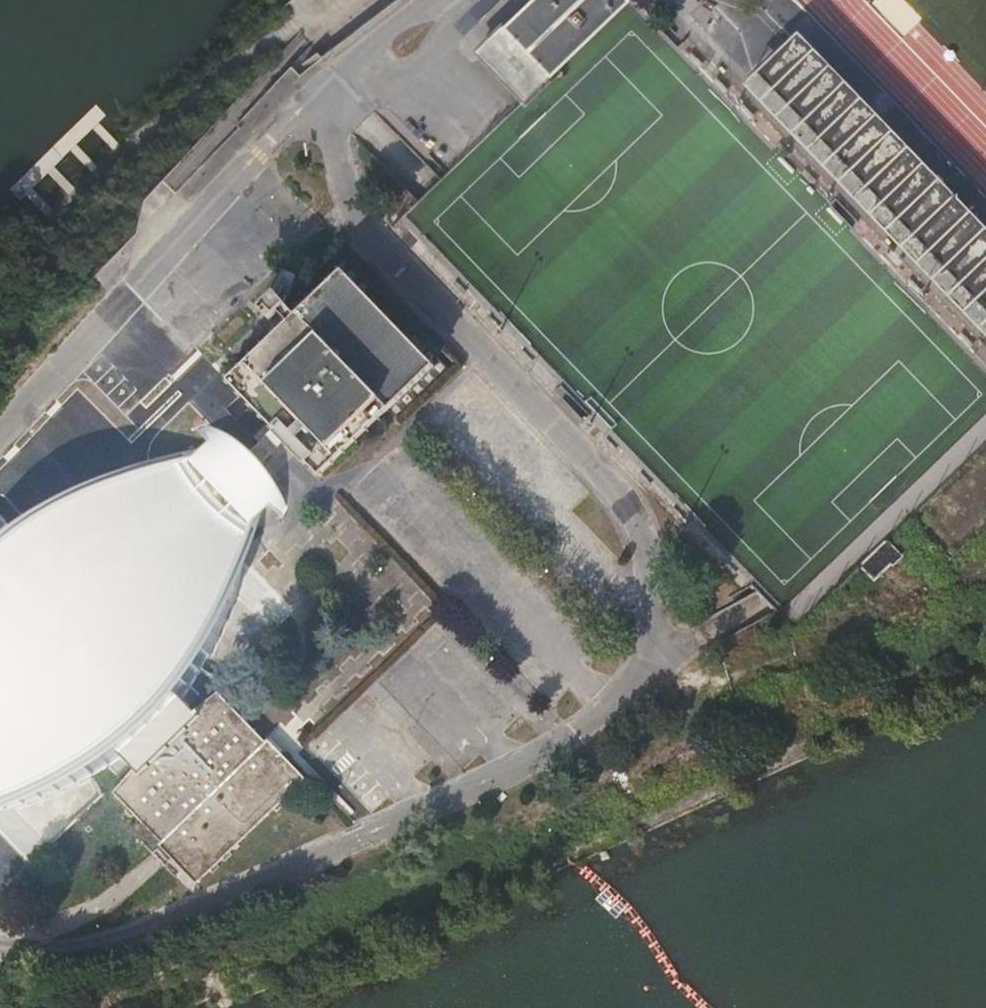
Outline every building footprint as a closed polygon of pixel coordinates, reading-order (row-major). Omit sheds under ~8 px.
[(475,32),(489,47),(518,79),(540,58),(602,0),(509,0),(496,13),(475,32)] [(985,315),(985,231),(798,35),(756,75),(985,315)] [(228,460),(241,472),(282,432),(320,470),(386,405),(395,414),(450,361),(338,246),(305,279),(279,267),(271,285),(253,300),(276,323),(224,374),(269,420),(228,460)] [(241,472),(228,460),(218,449),(229,439),(133,465),(118,468),(94,474),(79,480),(59,489),(46,495),(28,507),(17,514),(5,523),(0,518),(0,807),(5,806),(51,852),(114,791),(164,841),(203,881),(309,777),(272,738),(270,741),(218,691),(280,630),(233,583),(263,472),(250,482),(241,472)] [(118,468),(133,465),(130,453),(114,457),(118,468)] [(79,480),(94,474),(90,465),(76,471),(79,480)] [(46,495),(59,489),(54,479),(41,486),(46,495)] [(17,514),(28,507),(21,498),(11,505),(17,514)] [(885,540),(859,567),(874,582),(890,565),(894,565),(902,557),(885,540)]
